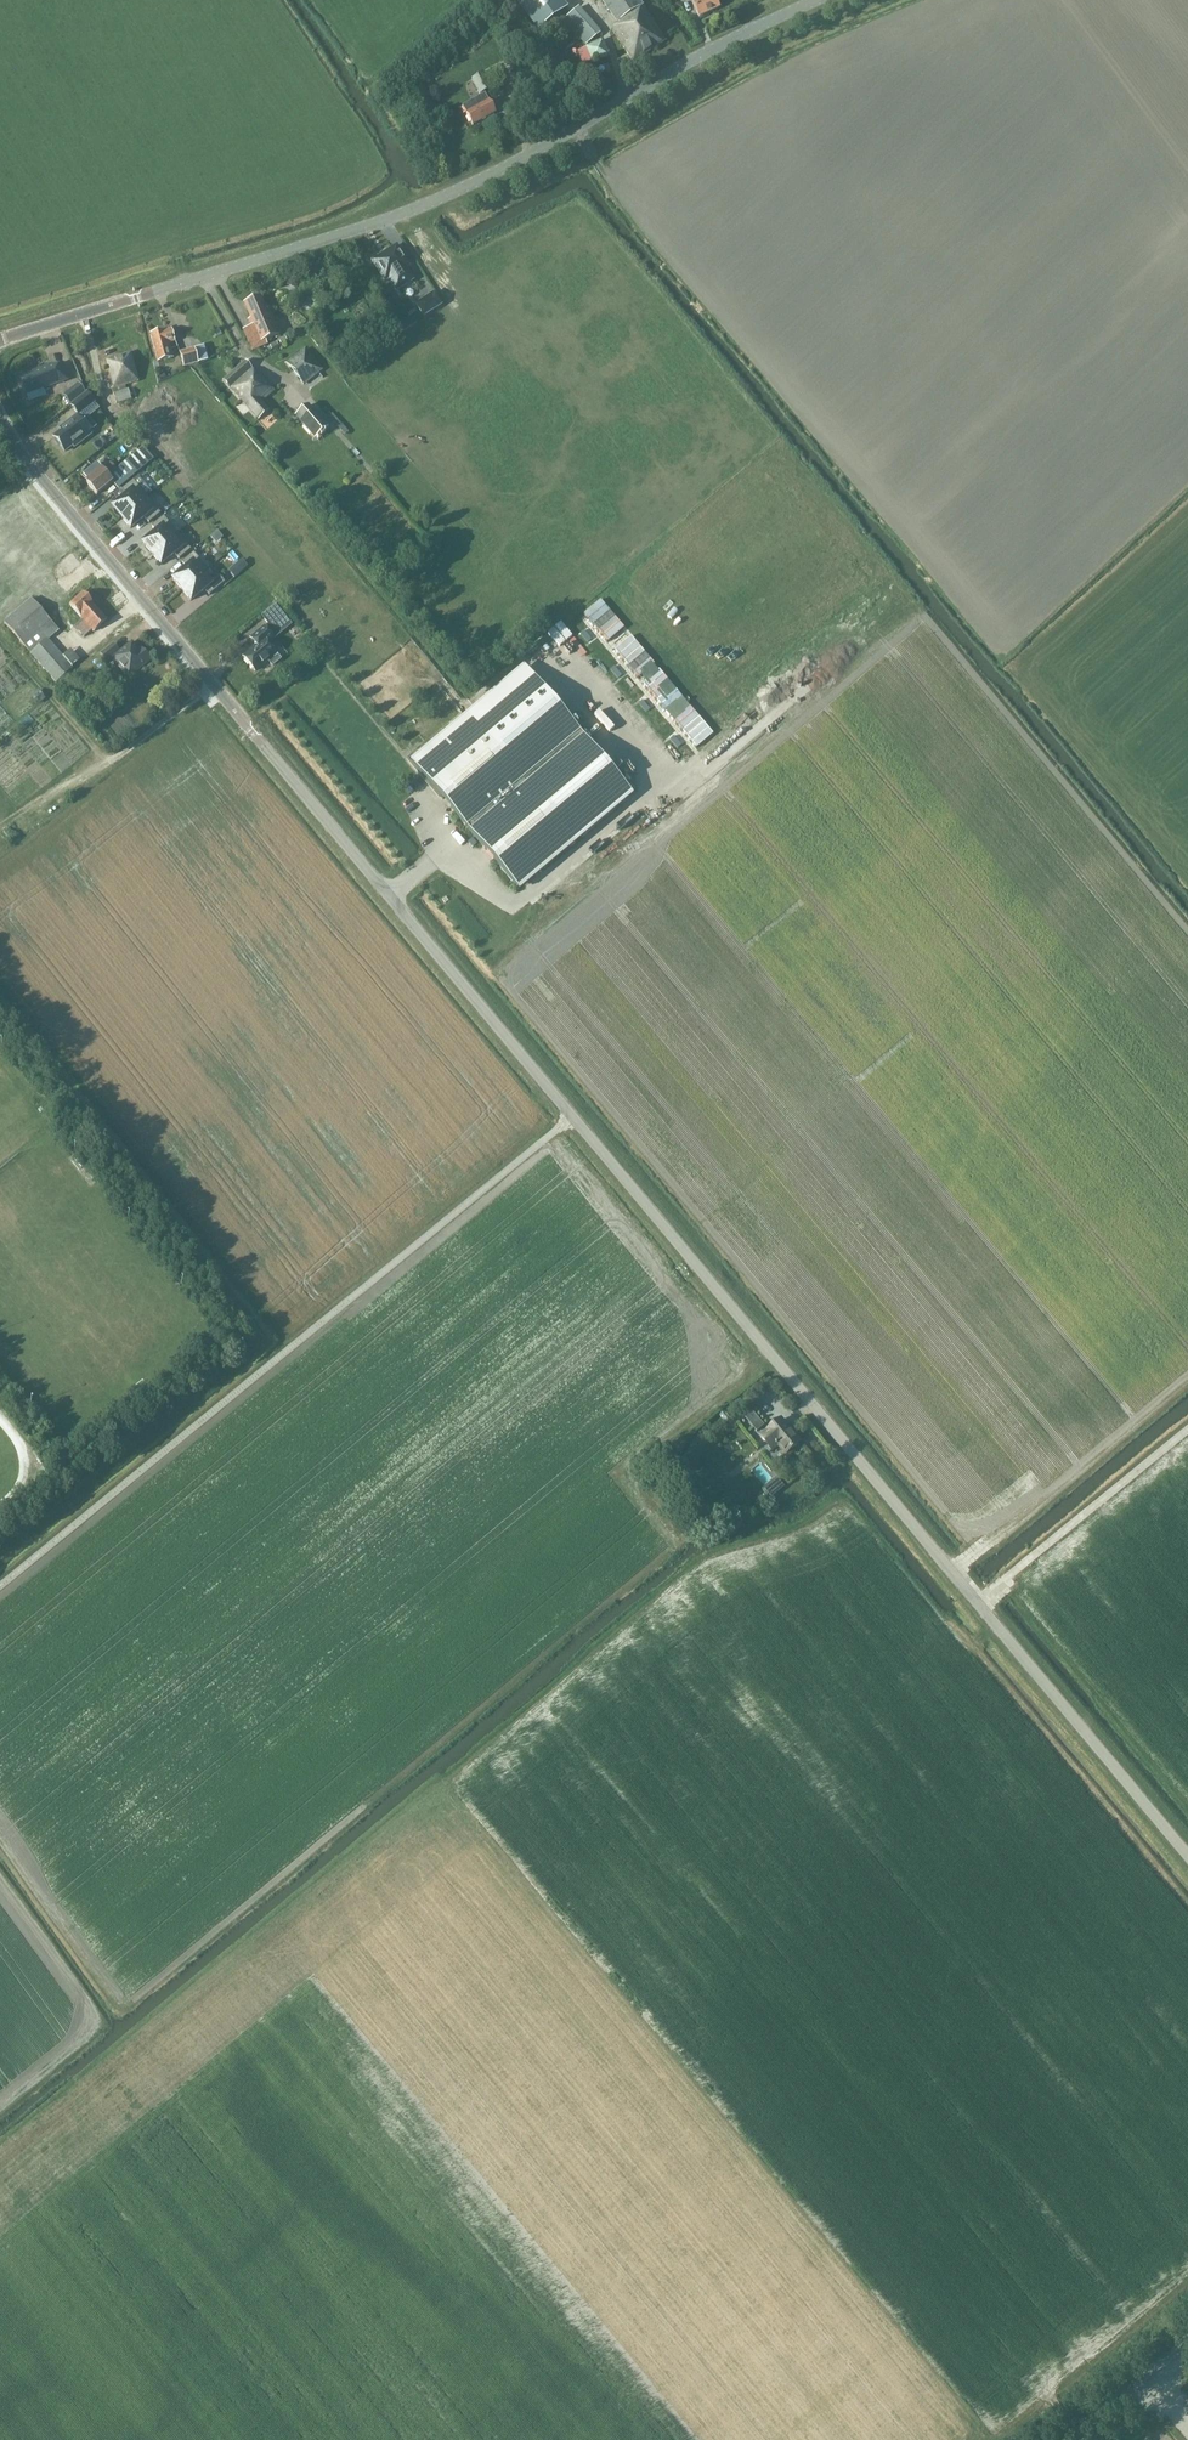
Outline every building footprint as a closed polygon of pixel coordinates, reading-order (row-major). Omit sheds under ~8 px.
[(535,33),(566,10),(558,0),(510,0),(535,33)] [(637,0),(602,0),(618,26),(612,31),(633,64),(665,43),(644,10),(637,0)] [(718,10),(714,0),(698,0),(692,3),(699,18),(718,10)] [(581,40),(585,46),(599,34),(577,7),(563,19),(578,37),(569,45),(572,48),(581,40)] [(610,56),(602,39),(585,46),(592,64),(610,56)] [(471,78),(479,93),(491,87),(488,81),(501,74),(496,65),(483,71),(471,78)] [(488,99),(488,100),(484,94),(462,106),(473,126),(496,113),(488,99)] [(396,247),(373,261),(385,280),(388,278),(396,290),(413,280),(405,267),(408,265),(396,247)] [(290,276),(287,282),(296,286),(299,279),(290,276)] [(434,293),(416,304),(423,316),(441,305),(434,293)] [(265,340),(279,334),(268,308),(265,310),(259,297),(244,303),(251,319),(248,320),(251,326),(242,330),(252,352),(268,345),(265,340)] [(173,358),(169,344),(174,342),(171,330),(164,331),(150,335),(158,362),(173,358)] [(324,346),(330,343),(324,333),(318,336),(324,346)] [(127,353),(124,340),(109,344),(109,346),(91,351),(96,370),(129,362),(130,368),(140,365),(136,351),(127,353)] [(304,383),(321,369),(305,348),(287,362),(304,383)] [(193,349),(180,352),(184,367),(197,364),(193,349)] [(262,401),(274,390),(258,373),(257,374),(244,360),(222,379),(258,420),(270,410),(262,401)] [(33,374),(20,379),(26,396),(68,380),(61,363),(54,366),(53,365),(53,364),(43,367),(44,368),(45,370),(33,374)] [(78,384),(63,396),(70,404),(85,393),(78,384)] [(127,390),(112,391),(113,401),(127,400),(127,390)] [(69,425),(53,437),(55,439),(54,442),(57,446),(60,446),(64,451),(73,445),(74,447),(90,435),(88,433),(95,427),(88,417),(98,409),(86,393),(71,405),(78,415),(68,423),(69,425)] [(328,427),(308,404),(295,416),(315,439),(328,427)] [(116,469),(111,463),(102,470),(101,470),(97,464),(96,464),(81,476),(82,477),(82,476),(87,482),(86,482),(97,495),(112,482),(118,490),(154,461),(142,447),(116,469)] [(113,507),(122,518),(147,497),(133,480),(121,490),(126,496),(113,507)] [(147,497),(122,518),(130,528),(144,517),(149,523),(160,513),(147,497)] [(171,538),(172,538),(177,533),(163,516),(151,526),(156,532),(143,543),(152,554),(171,538)] [(180,548),(172,538),(171,538),(152,554),(160,565),(174,553),(179,559),(191,549),(185,543),(180,548)] [(173,580),(182,590),(201,574),(202,574),(207,570),(193,553),(182,562),(187,568),(173,580)] [(242,561),(237,565),(242,571),(247,567),(242,561)] [(201,574),(182,590),(191,601),(204,589),(209,595),(225,582),(219,576),(210,584),(202,574),(201,574)] [(293,590),(281,598),(285,603),(296,596),(293,590)] [(91,633),(106,619),(83,592),(69,604),(82,619),(74,626),(84,637),(90,632),(91,633)] [(70,649),(63,656),(49,639),(59,630),(31,598),(4,622),(56,683),(73,668),(72,667),(80,660),(70,649)] [(274,638),(269,632),(286,618),(275,604),(261,616),(267,624),(250,638),(257,645),(243,657),(255,671),(267,660),(272,667),(281,659),(268,643),(274,638)] [(193,624),(187,627),(194,639),(199,636),(193,624)] [(128,679),(150,660),(140,647),(138,649),(132,641),(119,651),(113,643),(100,654),(106,662),(111,658),(128,679)] [(467,713),(410,761),(517,888),(573,840),(630,792),(579,732),(524,665),(467,713)] [(105,669),(99,675),(104,681),(111,676),(105,669)] [(423,698),(431,705),(446,690),(439,682),(423,698)] [(658,704),(705,760),(722,745),(671,685),(650,703),(654,707),(655,706),(658,704)] [(44,698),(38,692),(33,697),(38,703),(44,698)] [(451,699),(439,707),(445,717),(457,709),(451,699)] [(411,730),(423,745),(437,734),(425,719),(411,730)] [(740,1398),(732,1404),(736,1409),(744,1403),(740,1398)] [(746,1417),(757,1431),(764,1425),(753,1412),(746,1417)] [(802,1443),(792,1431),(783,1420),(762,1437),(774,1451),(780,1446),(788,1455),(802,1443)] [(777,1478),(772,1482),(780,1492),(785,1487),(777,1478)] [(933,1596),(933,1605),(945,1606),(945,1597),(933,1596)]
